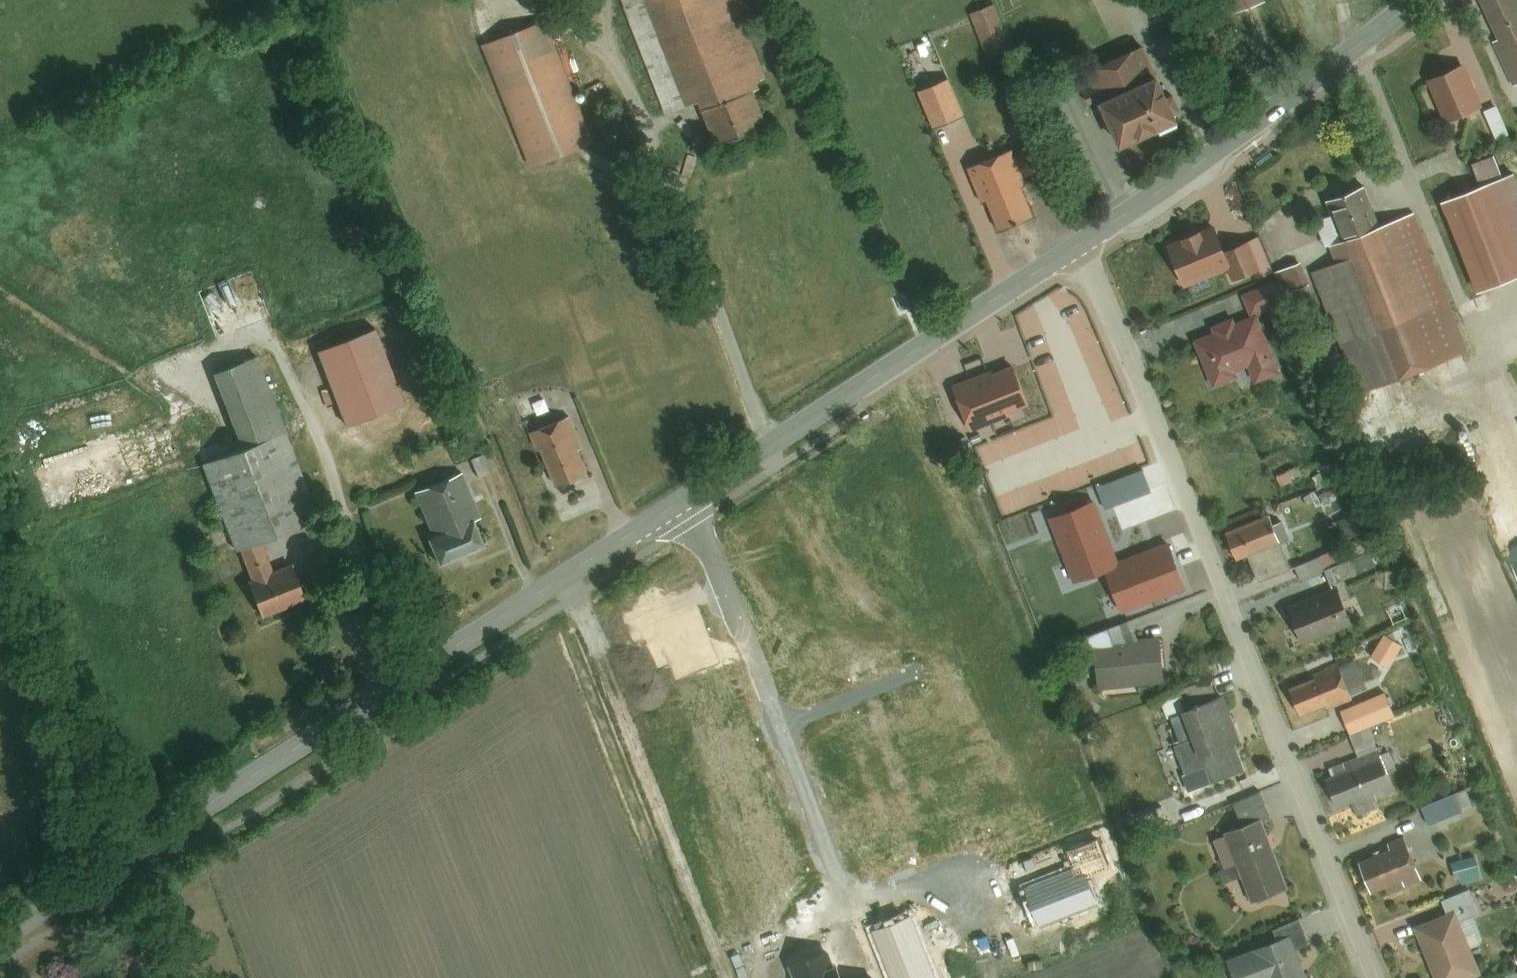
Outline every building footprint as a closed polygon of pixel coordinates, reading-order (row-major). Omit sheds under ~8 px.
[(696,110),(654,0),(627,0),(671,119),(696,110)] [(696,110),(771,82),(741,0),(654,0),(696,110)] [(1240,9),(1261,0),(1236,0),(1240,9)] [(1501,38),(1498,39),(1516,81),(1516,0),(1484,0),(1501,38)] [(999,1),(974,11),(990,52),(1015,42),(999,1)] [(595,142),(547,19),(485,43),(533,166),(595,142)] [(1147,43),(1091,69),(1105,99),(1161,73),(1147,43)] [(1464,61),(1430,75),(1448,118),(1482,104),(1464,61)] [(1125,143),(1182,117),(1162,73),(1161,73),(1105,99),(1125,143)] [(1500,102),(1487,107),(1499,137),(1512,132),(1500,102)] [(1016,146),(970,165),(984,199),(989,197),(1002,229),(1038,215),(1025,184),(1031,182),(1016,146)] [(1506,172),(1498,153),(1478,162),(1485,181),(1506,172)] [(1446,197),(1484,291),(1516,278),(1516,168),(1506,172),(1485,181),(1446,197)] [(1367,184),(1336,196),(1352,236),(1383,224),(1367,184)] [(1470,346),(1415,211),(1383,224),(1352,236),(1337,242),(1346,264),(1320,274),(1367,388),(1470,346)] [(1173,246),(1186,281),(1233,264),(1227,248),(1221,231),(1210,235),(1208,228),(1186,236),(1187,241),(1173,246)] [(1238,275),(1271,263),(1261,235),(1227,248),(1233,264),(1238,275)] [(1284,300),(1276,281),(1244,293),(1252,313),(1284,300)] [(1218,331),(1197,339),(1216,386),(1238,378),(1234,367),(1251,360),(1259,380),(1284,370),(1262,314),(1239,323),(1236,316),(1215,324),(1218,331)] [(377,325),(321,349),(352,423),(408,399),(377,325)] [(216,373),(245,447),(287,431),(258,357),(216,373)] [(1011,411),(1029,403),(1014,365),(993,373),(992,370),(952,386),(971,431),(1013,414),(1011,411)] [(571,415),(534,430),(541,448),(543,447),(559,485),(595,469),(571,415)] [(245,447),(206,463),(239,549),(265,539),(320,518),(287,431),(245,447)] [(465,470),(418,489),(435,532),(431,533),(442,561),(489,543),(478,517),(484,515),(465,470)] [(1117,566),(1120,559),(1096,498),(1047,517),(1073,583),(1107,570),(1117,566)] [(1272,514),(1230,530),(1240,557),(1254,552),(1282,541),(1272,514)] [(277,569),(265,539),(239,549),(251,579),(277,569)] [(1121,609),(1185,586),(1169,541),(1120,559),(1117,566),(1107,570),(1121,609)] [(1282,541),(1254,552),(1263,577),(1292,566),(1282,541)] [(1344,545),(1299,562),(1305,577),(1329,567),(1349,559),(1344,545)] [(1349,559),(1329,567),(1336,583),(1378,566),(1372,550),(1349,559)] [(264,612),(306,596),(293,563),(277,569),(251,579),(264,612)] [(1379,568),(1378,585),(1398,586),(1399,570),(1379,568)] [(1339,586),(1293,605),(1307,639),(1353,620),(1339,586)] [(678,680),(722,664),(701,609),(666,622),(661,637),(678,680)] [(1164,637),(1099,643),(1103,687),(1168,681),(1164,637)] [(1401,640),(1384,645),(1389,661),(1406,656),(1401,640)] [(1343,666),(1354,694),(1371,687),(1360,660),(1343,666)] [(1343,666),(1293,686),(1303,713),(1354,694),(1343,666)] [(1387,690),(1345,707),(1356,732),(1374,725),(1397,715),(1387,690)] [(1228,693),(1188,708),(1198,735),(1205,754),(1239,741),(1245,739),(1228,693)] [(1382,744),(1374,725),(1356,732),(1363,751),(1382,744)] [(1178,742),(1189,770),(1209,763),(1205,754),(1198,735),(1178,742)] [(1214,778),(1248,766),(1239,741),(1205,754),(1209,763),(1214,778)] [(1337,774),(1332,776),(1344,805),(1379,790),(1381,795),(1399,788),(1382,748),(1334,767),(1337,774)] [(1469,787),(1426,804),(1433,823),(1477,805),(1469,787)] [(1273,814),(1264,790),(1236,800),(1245,825),(1265,817),(1273,814)] [(1245,825),(1229,831),(1240,860),(1254,900),(1290,887),(1265,817),(1245,825)] [(1217,835),(1228,865),(1240,860),(1229,831),(1217,835)] [(1395,847),(1362,860),(1374,891),(1408,877),(1410,882),(1425,876),(1408,834),(1392,840),(1395,847)] [(1066,850),(1072,867),(1075,874),(1085,870),(1088,878),(1110,870),(1099,839),(1066,850)] [(1479,853),(1456,859),(1462,881),(1485,875),(1479,853)] [(1072,867),(1022,886),(1038,928),(1099,905),(1088,878),(1085,870),(1075,874),(1072,867)] [(1482,908),(1474,888),(1446,900),(1450,911),(1459,907),(1462,916),(1482,908)] [(1418,924),(1440,977),(1467,977),(1485,971),(1462,916),(1459,907),(1450,911),(1418,924)] [(873,930),(891,977),(938,977),(914,915),(873,930)] [(1313,941),(1304,916),(1277,926),(1281,938),(1293,934),(1298,946),(1313,941)] [(1232,956),(1240,977),(1310,977),(1298,946),(1293,934),(1281,938),(1232,956)] [(129,967),(139,968),(141,949),(132,948),(129,967)] [(789,967),(794,977),(840,977),(828,951),(789,967)]
